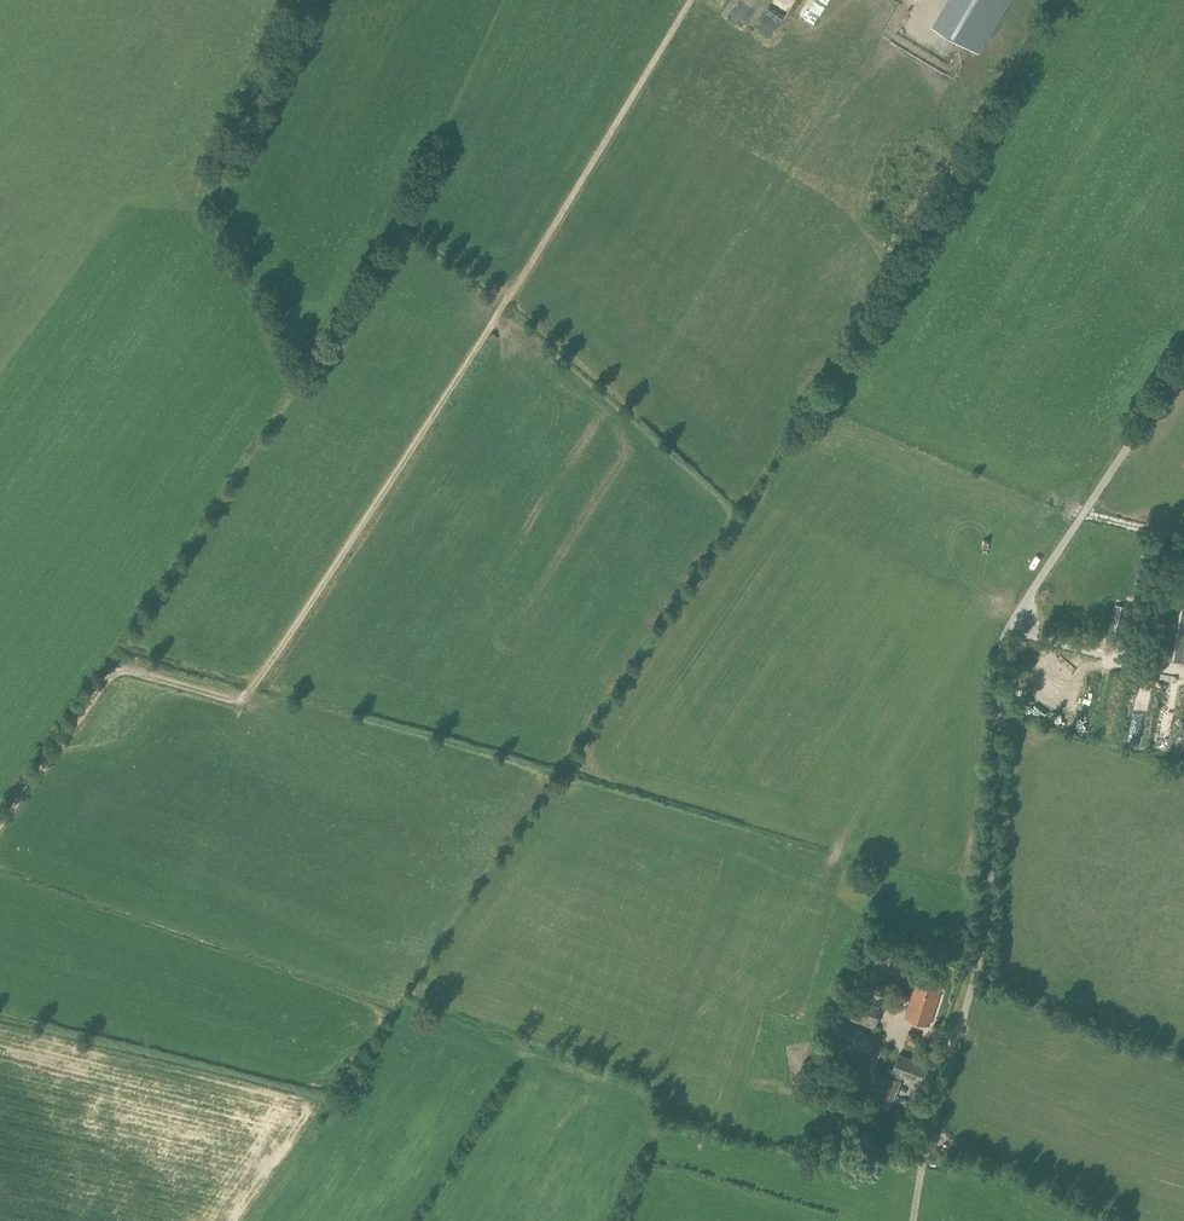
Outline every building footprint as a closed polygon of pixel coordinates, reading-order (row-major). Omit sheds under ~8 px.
[(1011,0),(947,0),(932,24),(980,53),(1011,0)] [(1154,655),(1183,660),(1183,594),(1165,591),(1154,655)] [(1115,604),(1108,635),(1130,640),(1131,636),(1137,610),(1115,604)] [(1182,720),(1175,749),(1183,752),(1183,721),(1182,720)] [(917,978),(905,1018),(930,1026),(943,986),(917,978)] [(875,1028),(882,1012),(857,1002),(850,1018),(875,1028)] [(874,1053),(879,1038),(831,1020),(825,1034),(874,1053)] [(909,1031),(905,1043),(918,1046),(921,1035),(909,1031)] [(928,1066),(908,1058),(899,1054),(890,1076),(880,1072),(871,1094),(892,1103),(903,1077),(921,1084),(928,1066)] [(805,1087),(804,1093),(818,1095),(819,1089),(805,1087)]
